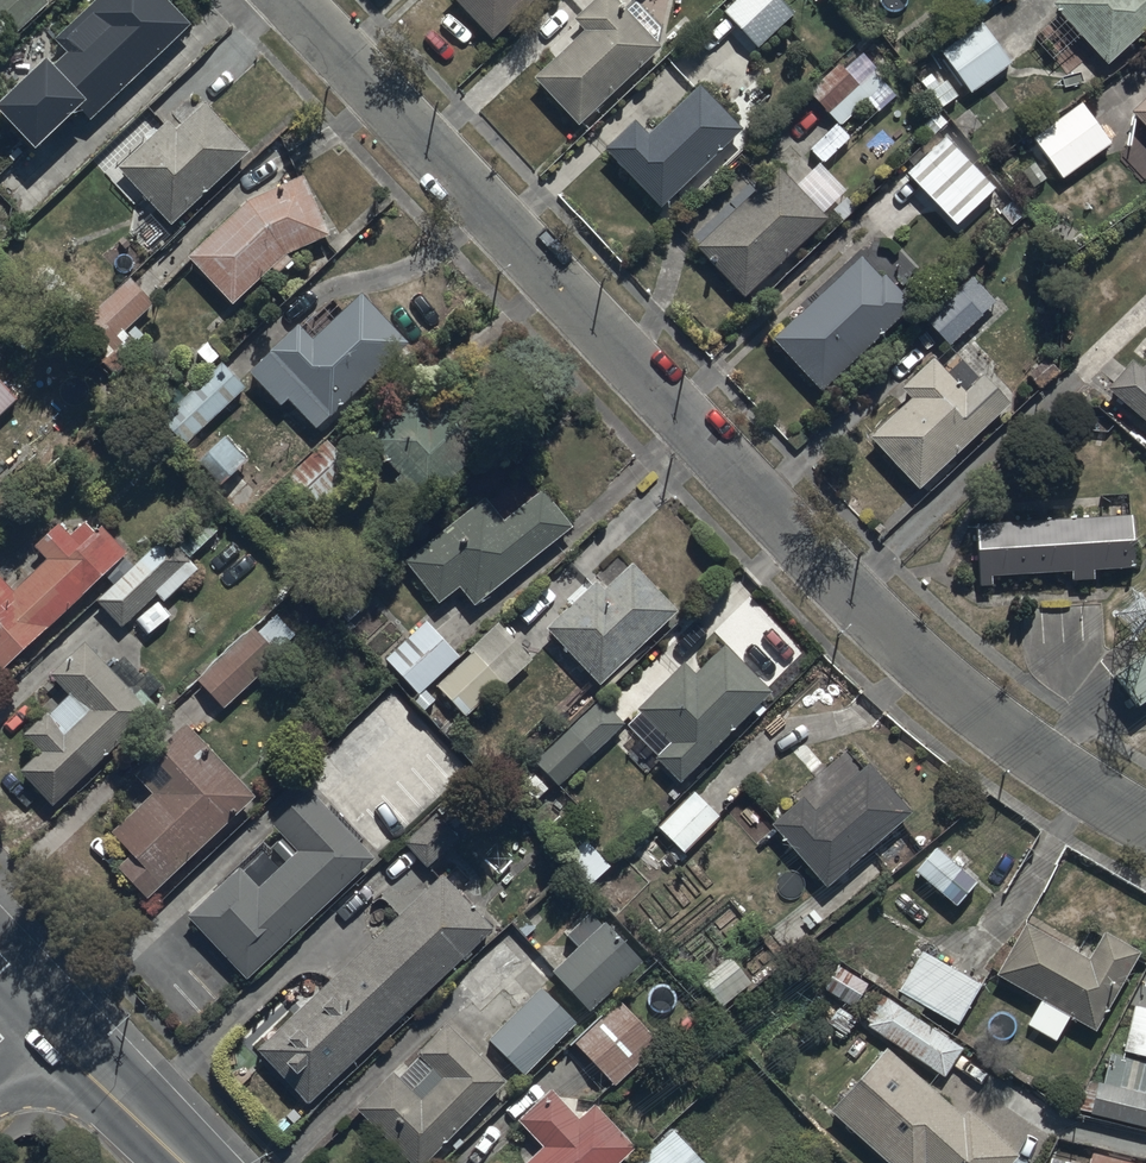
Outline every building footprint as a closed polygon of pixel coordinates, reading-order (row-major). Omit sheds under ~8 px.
[(0,95),(0,102),(38,144),(79,107),(88,117),(194,22),(174,0),(89,0),(51,34),(67,52),(58,60),(49,51),(0,95)] [(15,36),(51,3),(48,0),(0,0),(0,19),(15,36)] [(496,37),(534,0),(459,0),(496,37)] [(533,73),(581,123),(663,44),(620,0),(590,0),(575,15),(584,24),(533,73)] [(722,8),(757,44),(793,9),(784,0),(730,0),(722,8)] [(1110,61),(1145,27),(1145,0),(1052,0),(1110,61)] [(952,62),(972,91),(1013,61),(982,19),(931,56),(941,70),(952,62)] [(848,68),(845,65),(839,59),(837,61),(807,91),(842,126),(886,82),(875,70),(879,66),(864,51),(848,68)] [(635,115),(605,143),(663,204),(745,126),(701,80),(649,130),(635,115)] [(1145,123),(1145,96),(1132,109),(1145,123)] [(1082,97),(1033,130),(1064,177),(1113,143),(1082,97)] [(251,149),(206,99),(177,126),(170,118),(121,163),(172,220),(251,149)] [(908,170),(958,222),(996,184),(945,133),(908,170)] [(779,164),(695,241),(744,294),(830,215),(826,210),(831,205),(843,218),(859,204),(846,190),(848,187),(822,158),(796,182),(779,164)] [(248,200),(186,250),(233,300),(272,263),(279,270),(327,225),(303,173),(248,200)] [(860,252),(772,331),(823,388),(918,303),(888,268),(881,275),(860,252)] [(922,318),(947,345),(997,299),(971,272),(922,318)] [(157,303),(130,275),(79,324),(114,360),(143,331),(135,323),(157,303)] [(305,321),(248,366),(275,399),(286,390),(314,425),(410,348),(365,291),(314,333),(305,321)] [(911,392),(870,430),(920,484),(1012,398),(987,371),(968,389),(935,353),(902,384),(911,392)] [(247,385),(220,356),(162,409),(189,439),(247,385)] [(1143,366),(1132,356),(1107,384),(1145,418),(1145,363),(1143,366)] [(17,396),(0,378),(0,412),(17,396)] [(408,378),(361,420),(430,497),(511,425),(472,380),(437,411),(408,378)] [(358,464),(326,436),(273,495),(305,524),(358,464)] [(461,585),(474,602),(574,524),(545,486),(505,517),(486,493),(405,556),(440,601),(461,585)] [(1135,513),(978,519),(981,585),(995,584),(994,573),(1073,570),(1074,578),(1095,578),(1095,566),(1137,564),(1135,513)] [(131,551),(104,522),(95,530),(86,519),(72,532),(59,517),(34,540),(49,557),(15,588),(0,571),(0,669),(131,551)] [(165,533),(96,598),(120,624),(158,590),(165,598),(198,568),(165,533)] [(594,577),(544,624),(601,684),(680,608),(635,561),(606,589),(594,577)] [(277,612),(259,630),(252,623),(196,676),(225,707),(281,653),(278,650),(296,632),(277,612)] [(429,618),(387,656),(418,689),(410,696),(424,711),(437,700),(426,688),(435,680),(465,714),(501,681),(504,683),(534,656),(500,619),(462,654),(429,618)] [(41,748),(22,766),(53,803),(158,705),(141,686),(135,691),(88,640),(52,673),(71,693),(50,712),(47,709),(25,730),(41,748)] [(671,737),(655,753),(682,780),(775,689),(727,640),(696,671),(685,659),(639,705),(671,737)] [(1116,670),(1137,702),(1145,696),(1145,650),(1116,670)] [(598,695),(534,758),(560,784),(624,721),(598,695)] [(132,848),(117,862),(149,896),(259,794),(182,712),(129,761),(155,789),(113,827),(132,848)] [(805,792),(773,819),(828,884),(916,810),(870,756),(863,762),(847,743),(798,784),(805,792)] [(242,864),(192,910),(249,972),(375,856),(311,786),(273,821),(297,847),(259,882),(242,864)] [(694,786),(658,825),(686,851),(722,812),(694,786)] [(935,838),(913,862),(956,904),(979,880),(935,838)] [(439,869),(256,1043),(312,1101),(495,927),(439,869)] [(604,916),(550,966),(590,1009),(644,959),(604,916)] [(1088,956),(1027,920),(997,970),(1042,997),(1027,1023),(1057,1040),(1072,1014),(1096,1028),(1144,949),(1105,926),(1088,956)] [(982,981),(924,951),(900,996),(959,1026),(982,981)] [(871,983),(833,957),(817,980),(855,1006),(871,983)] [(542,984),(487,1035),(523,1073),(578,1022),(542,984)] [(964,1045),(877,988),(858,1016),(945,1074),(964,1045)] [(621,995),(574,1038),(616,1084),(663,1040),(621,995)] [(1090,1110),(1145,1124),(1145,1003),(1135,1001),(1122,1056),(1105,1052),(1090,1110)] [(354,1103),(414,1162),(425,1162),(508,1080),(450,1021),(398,1073),(391,1066),(354,1103)] [(1023,1153),(973,1105),(965,1114),(889,1041),(830,1103),(892,1162),(1013,1162),(1023,1153)] [(598,1102),(582,1117),(554,1085),(520,1116),(543,1140),(546,1146),(527,1162),(621,1162),(638,1147),(598,1102)] [(636,1162),(706,1162),(676,1128),(636,1162)] [(1093,1150),(1089,1162),(1140,1162),(1093,1150)]
